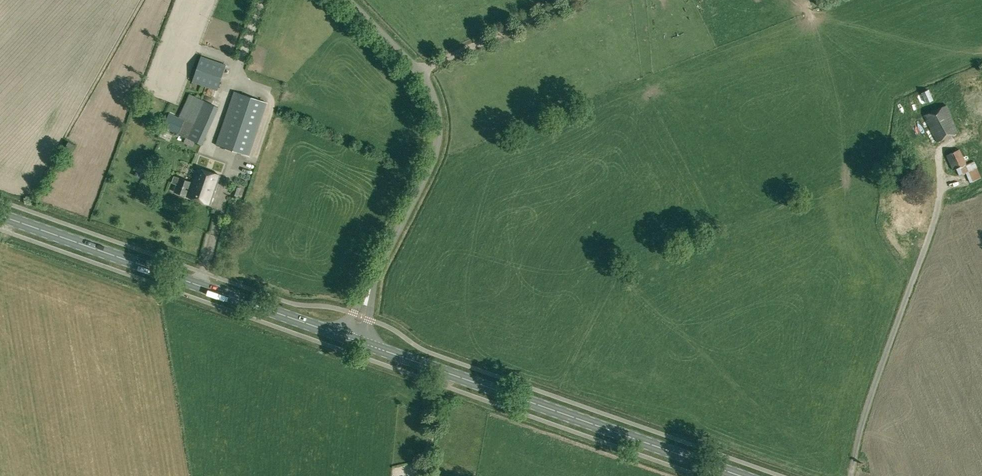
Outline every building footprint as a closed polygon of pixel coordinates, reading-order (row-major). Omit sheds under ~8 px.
[(192,82),(206,87),(211,89),(217,91),(226,64),(201,56),(192,82)] [(926,103),(932,99),(928,90),(921,93),(926,103)] [(267,103),(235,92),(217,145),(249,156),(267,103)] [(163,127),(178,134),(179,133),(189,138),(195,141),(202,145),(219,107),(190,94),(179,117),(169,113),(163,127)] [(924,115),(930,129),(936,141),(937,142),(959,133),(951,116),(952,115),(947,105),(924,115)] [(957,116),(963,113),(960,107),(954,110),(957,116)] [(68,141),(62,152),(69,156),(75,145),(68,141)] [(953,171),(956,169),(966,164),(960,149),(946,155),(953,171)] [(966,164),(956,169),(959,175),(965,172),(970,182),(981,177),(973,161),(966,164)] [(191,182),(179,177),(174,191),(210,204),(220,175),(196,167),(191,182)] [(238,196),(241,188),(234,186),(231,194),(238,196)] [(258,198),(260,191),(246,189),(245,195),(258,198)]
